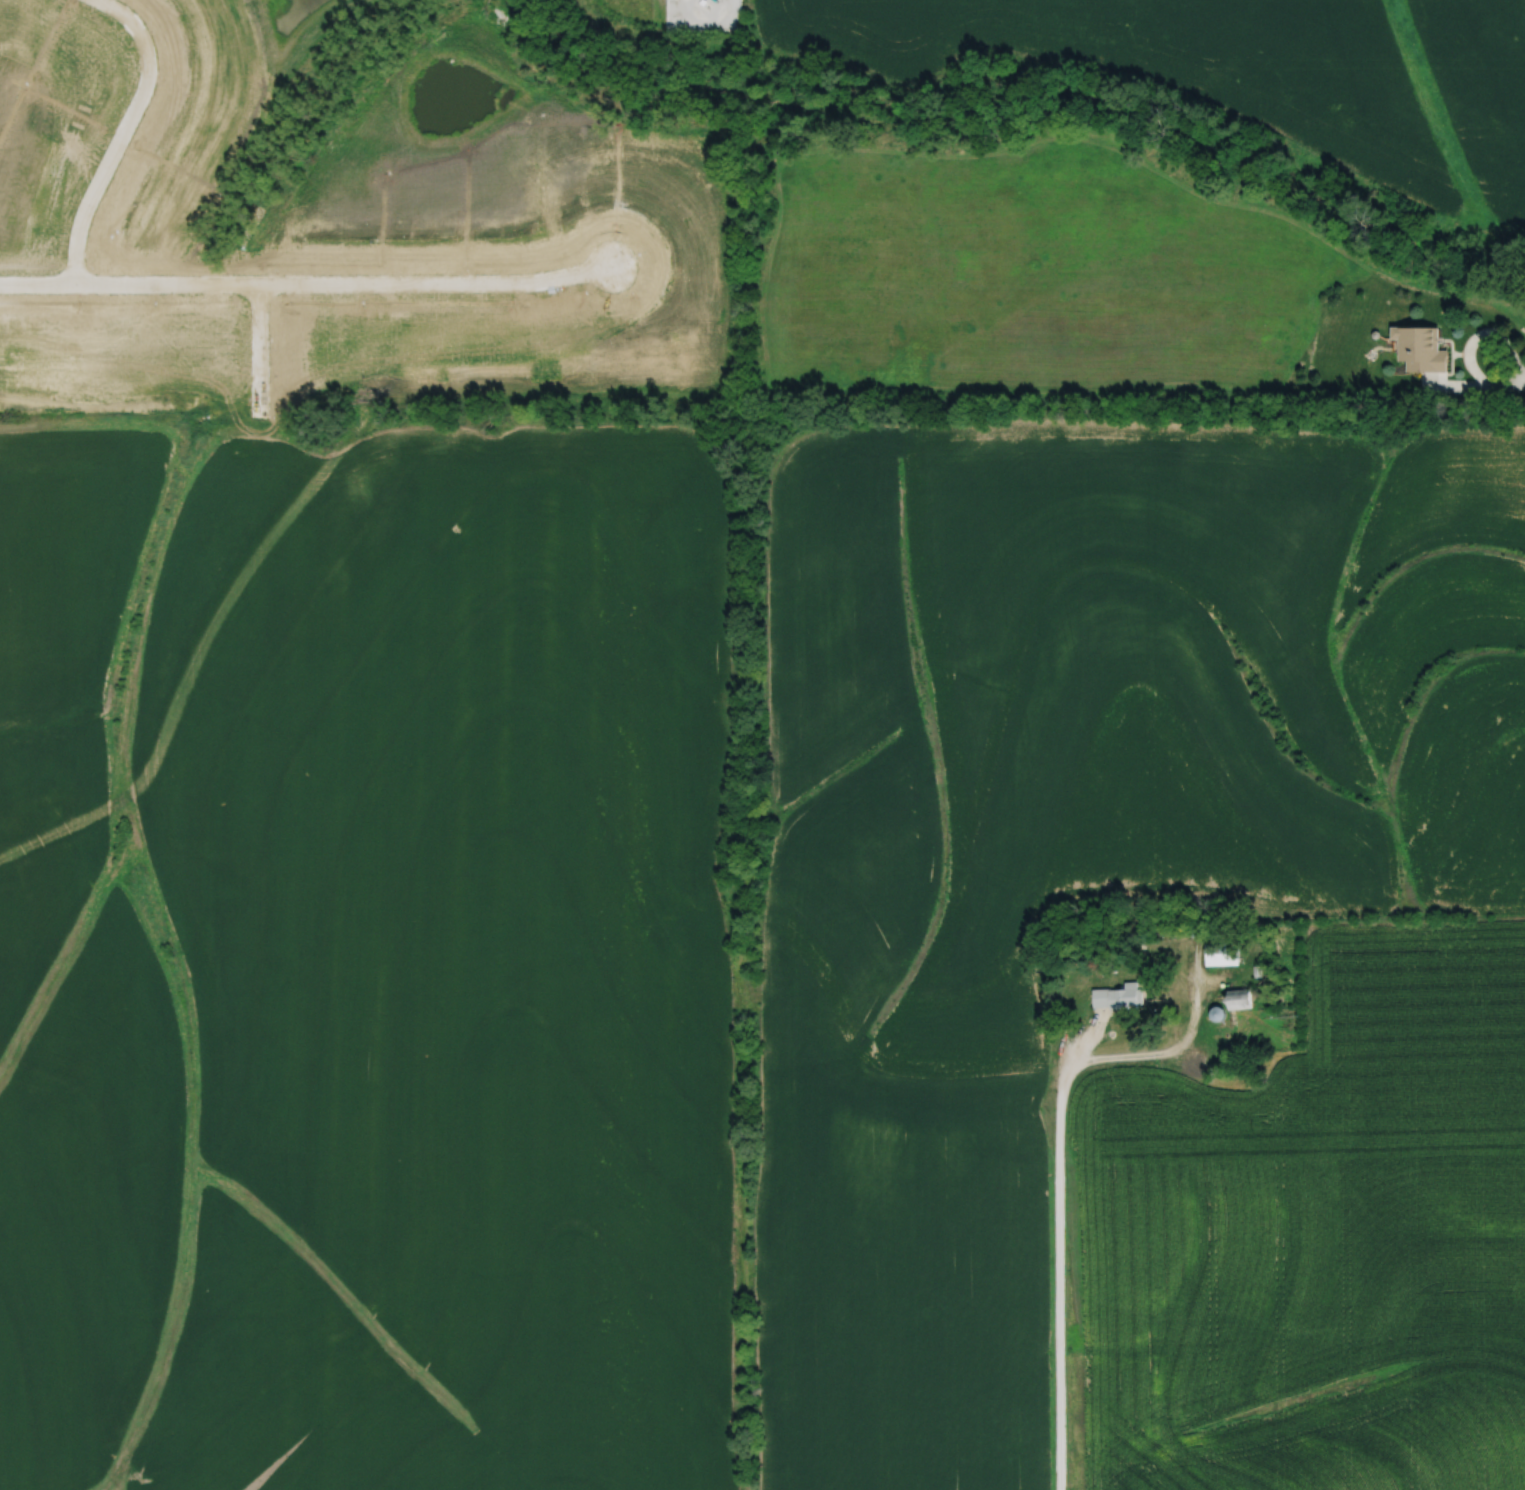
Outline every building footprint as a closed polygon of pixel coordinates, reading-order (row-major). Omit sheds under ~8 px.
[(1389,324),(1389,336),(1397,336),(1397,358),(1405,358),(1405,370),(1446,370),(1446,361),(1447,361),(1447,348),(1438,348),(1438,325),(1389,324)] [(1375,328),(1372,329),(1370,332),(1371,335),(1374,337),(1377,336),(1379,333),(1378,330),(1375,328)] [(1205,942),(1205,963),(1240,963),(1239,941),(1222,941),(1222,932),(1206,933),(1206,934),(1206,942),(1205,942)] [(1254,964),(1254,976),(1262,975),(1262,964),(1254,964)] [(1092,987),(1093,1006),(1109,1005),(1109,1007),(1129,1006),(1129,1004),(1143,1003),(1142,987),(1137,987),(1137,979),(1124,980),(1125,987),(1108,988),(1108,986),(1092,987)] [(1227,988),(1229,1008),(1253,1006),(1251,987),(1227,988)] [(1212,1007),(1214,1005),(1216,1005),(1218,1005),(1220,1005),(1222,1006),(1223,1008),(1224,1010),(1225,1012),(1225,1014),(1224,1016),(1222,1018),(1221,1019),(1219,1020),(1217,1020),(1214,1019),(1213,1018),(1211,1017),(1210,1015),(1210,1013),(1210,1010),(1211,1008),(1212,1007)]
